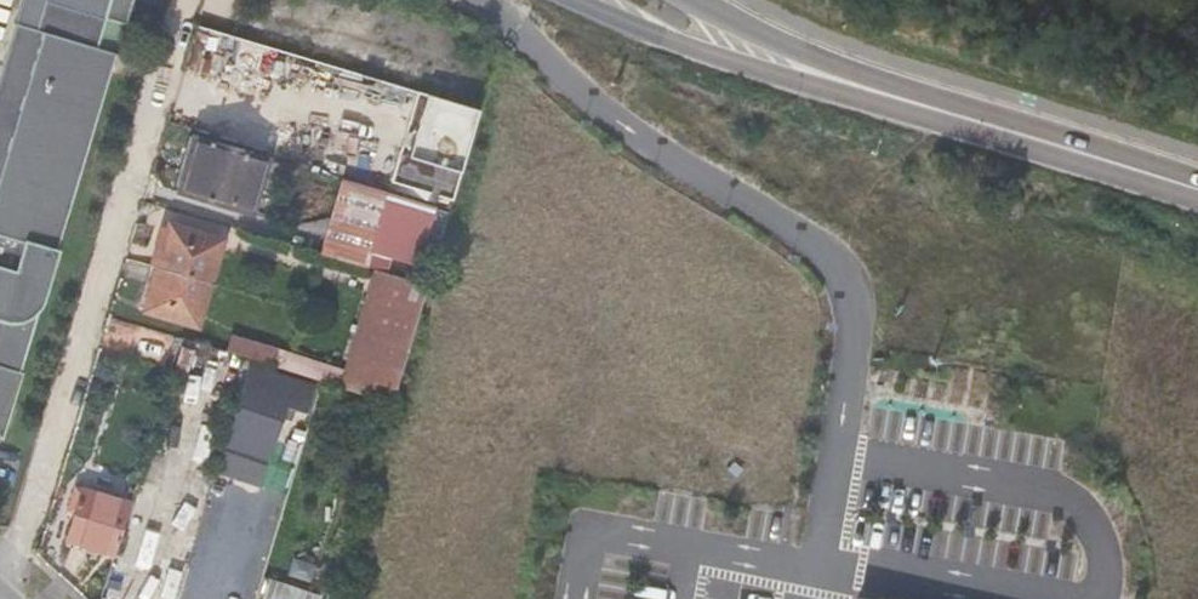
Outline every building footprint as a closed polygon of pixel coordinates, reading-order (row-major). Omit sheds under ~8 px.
[(108,23),(50,4),(41,35),(102,54),(108,23)] [(117,58),(102,54),(41,35),(15,27),(0,76),(0,429),(9,441),(117,58)] [(244,211),(260,154),(186,133),(169,188),(244,211)] [(393,186),(453,204),(456,195),(396,177),(393,186)] [(376,246),(435,266),(451,211),(390,193),(376,246)] [(221,238),(168,223),(156,265),(208,281),(221,238)] [(143,313),(195,328),(208,281),(156,265),(143,313)] [(405,277),(394,274),(377,331),(413,342),(429,285),(419,282),(411,311),(396,306),(405,277)] [(419,282),(405,277),(396,306),(411,311),(419,282)] [(377,331),(358,391),(396,401),(413,342),(377,331)] [(241,390),(250,360),(180,340),(171,369),(241,390)] [(305,413),(239,394),(218,466),(267,480),(283,426),(300,430),(305,413)] [(81,491),(65,541),(117,556),(132,507),(81,491)] [(266,572),(229,560),(217,598),(258,598),(266,572)]
